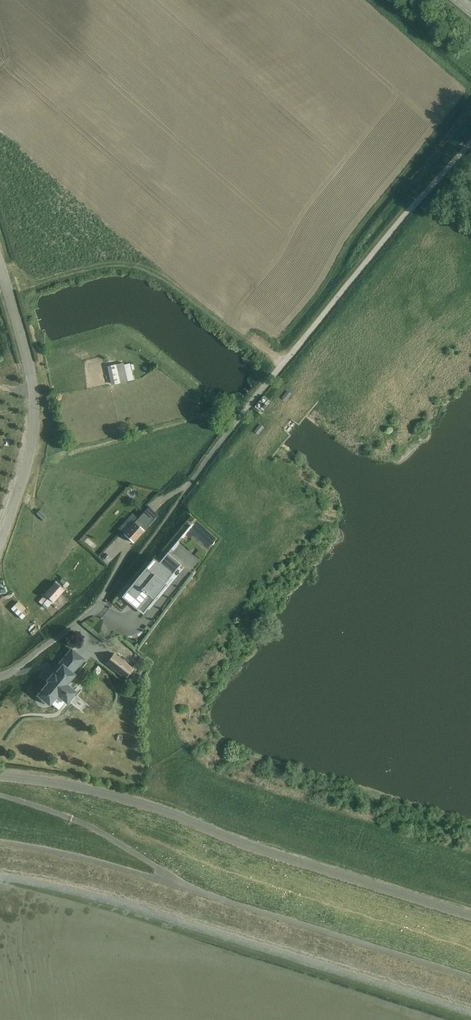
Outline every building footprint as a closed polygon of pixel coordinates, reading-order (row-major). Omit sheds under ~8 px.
[(107,366),(111,385),(128,381),(134,379),(130,363),(124,364),(124,363),(107,366)] [(288,390),(282,398),(287,401),(292,394),(288,390)] [(251,407),(257,415),(269,404),(262,397),(251,407)] [(261,424),(255,431),(255,432),(259,435),(265,427),(261,424)] [(138,518),(124,534),(134,543),(148,527),(159,515),(149,507),(138,518)] [(36,513),(44,521),(47,517),(40,510),(36,513)] [(128,513),(113,527),(118,532),(133,519),(128,513)] [(123,596),(122,597),(125,600),(131,604),(134,607),(139,601),(144,605),(144,606),(145,607),(158,592),(159,594),(160,594),(167,585),(165,583),(169,578),(181,565),(180,564),(172,574),(162,566),(160,567),(158,566),(159,564),(159,563),(157,561),(153,566),(147,574),(144,571),(123,596)] [(53,602),(64,590),(55,582),(44,594),(53,602)] [(18,602),(14,607),(22,614),(25,611),(26,610),(18,602)] [(41,696),(40,698),(40,700),(41,702),(43,703),(45,704),(47,703),(49,702),(49,703),(56,695),(65,703),(76,690),(66,682),(72,675),(70,673),(83,657),(73,649),(57,669),(55,672),(56,673),(50,680),(51,681),(40,695),(41,696)] [(114,654),(106,663),(125,678),(133,669),(114,654)]
